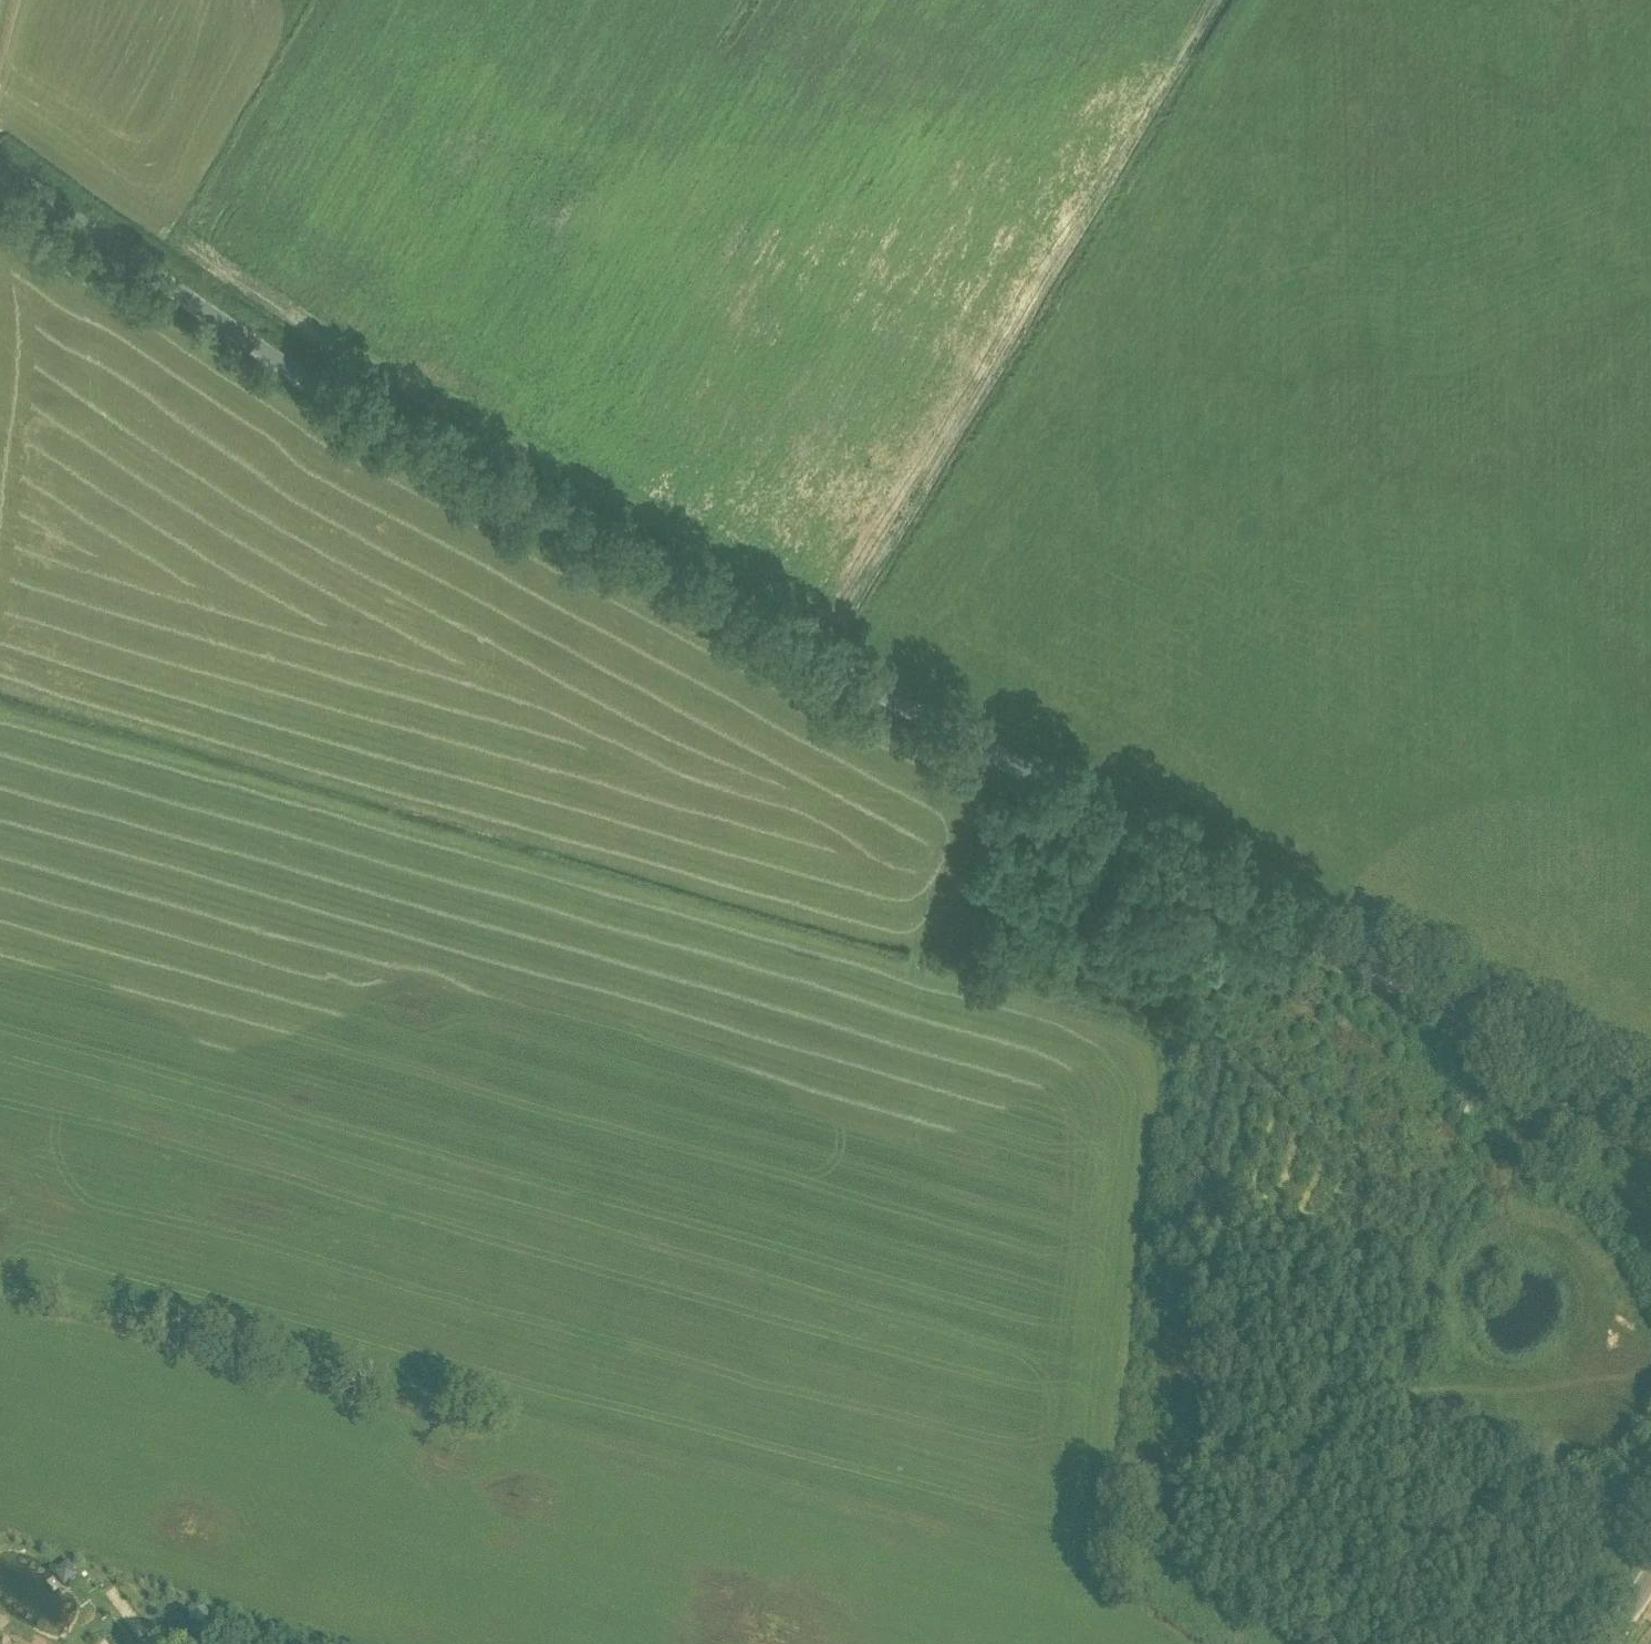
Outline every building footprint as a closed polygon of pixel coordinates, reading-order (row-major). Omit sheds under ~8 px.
[(1458,1111),(1464,1114),(1468,1106),(1462,1103),(1458,1111)]
